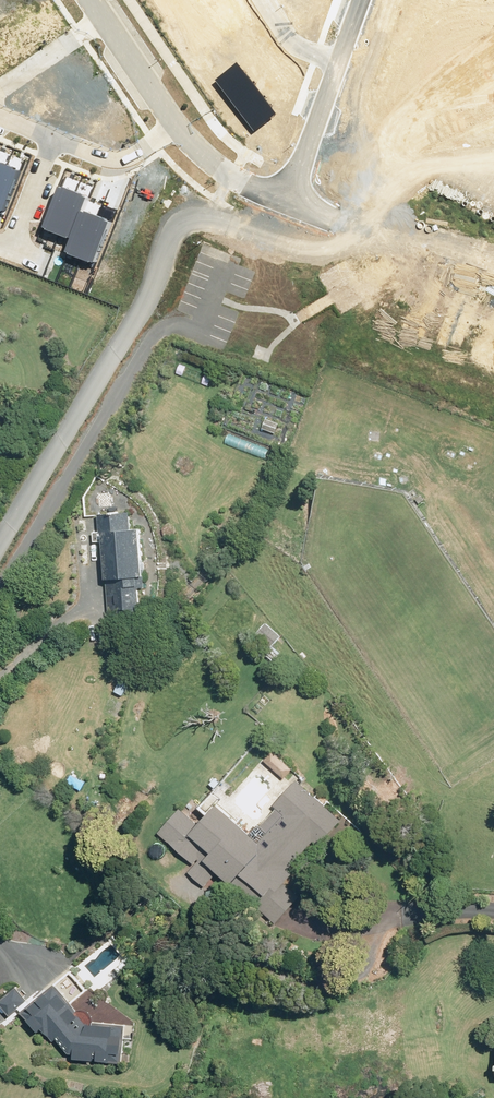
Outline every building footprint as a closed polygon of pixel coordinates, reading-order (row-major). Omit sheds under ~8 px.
[(3,211),(19,170),(0,163),(0,209),(3,211)] [(42,228),(72,239),(82,212),(88,198),(58,187),(42,228)] [(72,239),(67,253),(95,264),(111,223),(82,212),(72,239)] [(421,275),(398,329),(421,339),(441,290),(431,286),(433,280),(421,275)] [(457,282),(433,341),(447,347),(450,340),(462,345),(478,304),(463,298),(468,286),(457,282)] [(264,350),(255,347),(253,353),(262,356),(264,350)] [(307,399),(299,396),(294,409),(303,412),(307,399)] [(280,424),(267,419),(263,429),(276,434),(280,424)] [(132,513),(103,515),(108,612),(141,610),(139,588),(146,587),(143,527),(132,528),(132,513)] [(268,623),(258,634),(271,647),(265,654),(274,662),(282,653),(274,646),(283,636),(268,623)] [(220,806),(204,824),(183,805),(160,830),(195,861),(187,870),(210,890),(223,874),(239,888),(249,877),(271,898),(294,872),(289,868),(314,840),(320,846),(343,821),(299,781),(276,805),(279,808),(253,836),(220,806)] [(22,1010),(41,1032),(48,1026),(77,1058),(125,1061),(127,1027),(94,1025),(94,1024),(94,1023),(94,1022),(94,1021),(94,1020),(94,1019),(94,1018),(94,1017),(93,1016),(93,1015),(92,1014),(92,1013),(91,1013),(91,1012),(90,1012),(89,1011),(88,1010),(87,1010),(86,1010),(85,1009),(84,1009),(83,1009),(82,1009),(81,1009),(80,1009),(79,1010),(78,1010),(77,1011),(71,1004),(87,989),(70,971),(35,1004),(17,985),(0,1002),(0,1005),(14,1019),(22,1010)]
